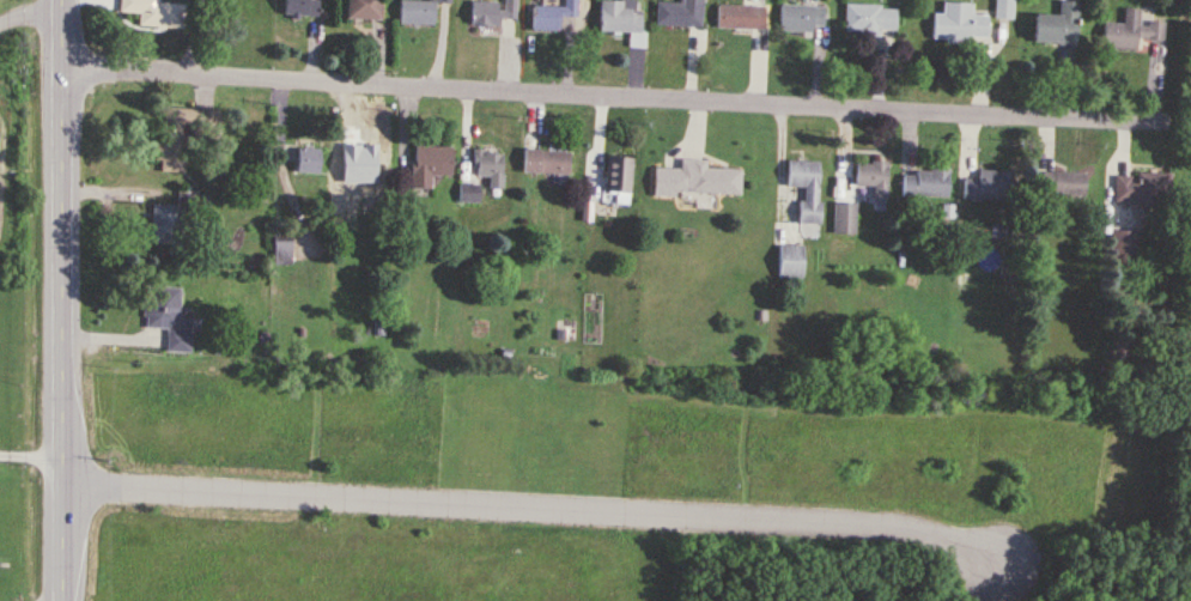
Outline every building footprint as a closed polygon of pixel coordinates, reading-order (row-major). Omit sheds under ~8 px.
[(184,31),(186,6),(158,4),(158,0),(120,0),(119,14),(139,15),(138,27),(184,31)] [(319,0),(284,0),(283,19),(318,20),(319,0)] [(380,0),(348,0),(348,22),(380,22),(380,0)] [(435,4),(450,5),(450,0),(429,0),(429,3),(400,2),(399,25),(434,27),(435,4)] [(566,8),(531,8),(531,34),(560,34),(560,20),(578,20),(578,0),(566,0),(566,8)] [(679,4),(656,3),(655,28),(702,29),(703,0),(679,0),(679,4)] [(995,20),(1014,20),(1014,0),(995,0),(995,20)] [(764,2),(726,2),(726,31),(764,31),(764,2)] [(987,16),(972,16),(973,3),(943,2),(942,14),(932,14),(932,40),(987,40),(987,16)] [(1033,14),(1032,42),(1077,44),(1079,2),(1058,2),(1058,15),(1033,14)] [(502,29),(502,24),(516,24),(516,4),(470,4),(470,29),(502,29)] [(599,35),(629,35),(629,50),(643,50),(644,6),(600,5),(599,35)] [(895,32),(895,6),(845,5),(844,35),(879,35),(880,31),(895,32)] [(780,34),(824,34),(824,7),(780,7),(780,34)] [(1104,24),(1102,48),(1136,52),(1137,39),(1163,42),(1165,23),(1139,20),(1140,11),(1125,9),(1123,26),(1104,24)] [(207,110),(163,108),(161,151),(183,151),(184,126),(206,128),(207,110)] [(433,176),(452,176),(452,144),(412,144),(413,186),(433,186),(433,176)] [(319,173),(319,148),(296,148),(296,173),(319,173)] [(569,174),(569,151),(523,150),(522,173),(569,174)] [(503,151),(474,151),(473,182),(463,182),(462,203),(483,203),(483,188),(502,189),(503,151)] [(337,179),(381,179),(381,153),(358,153),(358,162),(337,162),(337,179)] [(630,204),(631,158),(605,157),(603,204),(630,204)] [(740,197),(741,169),(706,167),(706,159),(680,158),(680,169),(654,169),(653,194),(740,197)] [(820,161),(786,161),(786,186),(801,187),(800,224),(819,225),(820,161)] [(856,186),(873,186),(873,198),(887,198),(888,162),(856,161),(856,186)] [(901,196),(948,196),(948,168),(915,168),(915,174),(901,174),(901,196)] [(963,178),(963,202),(1011,202),(1011,170),(977,170),(977,178),(963,178)] [(1086,173),(1041,173),(1041,196),(1086,196),(1086,173)] [(1114,204),(1168,204),(1168,174),(1114,174),(1114,204)] [(856,203),(833,203),(833,234),(856,234),(856,203)] [(152,244),(181,244),(181,205),(152,205),(152,244)] [(1135,231),(1111,231),(1111,269),(1135,269),(1135,231)] [(275,242),(276,264),(290,263),(289,242),(275,242)] [(778,277),(803,277),(803,245),(778,245),(778,277)] [(180,318),(180,288),(145,288),(144,329),(166,329),(166,353),(191,353),(191,318),(180,318)]
